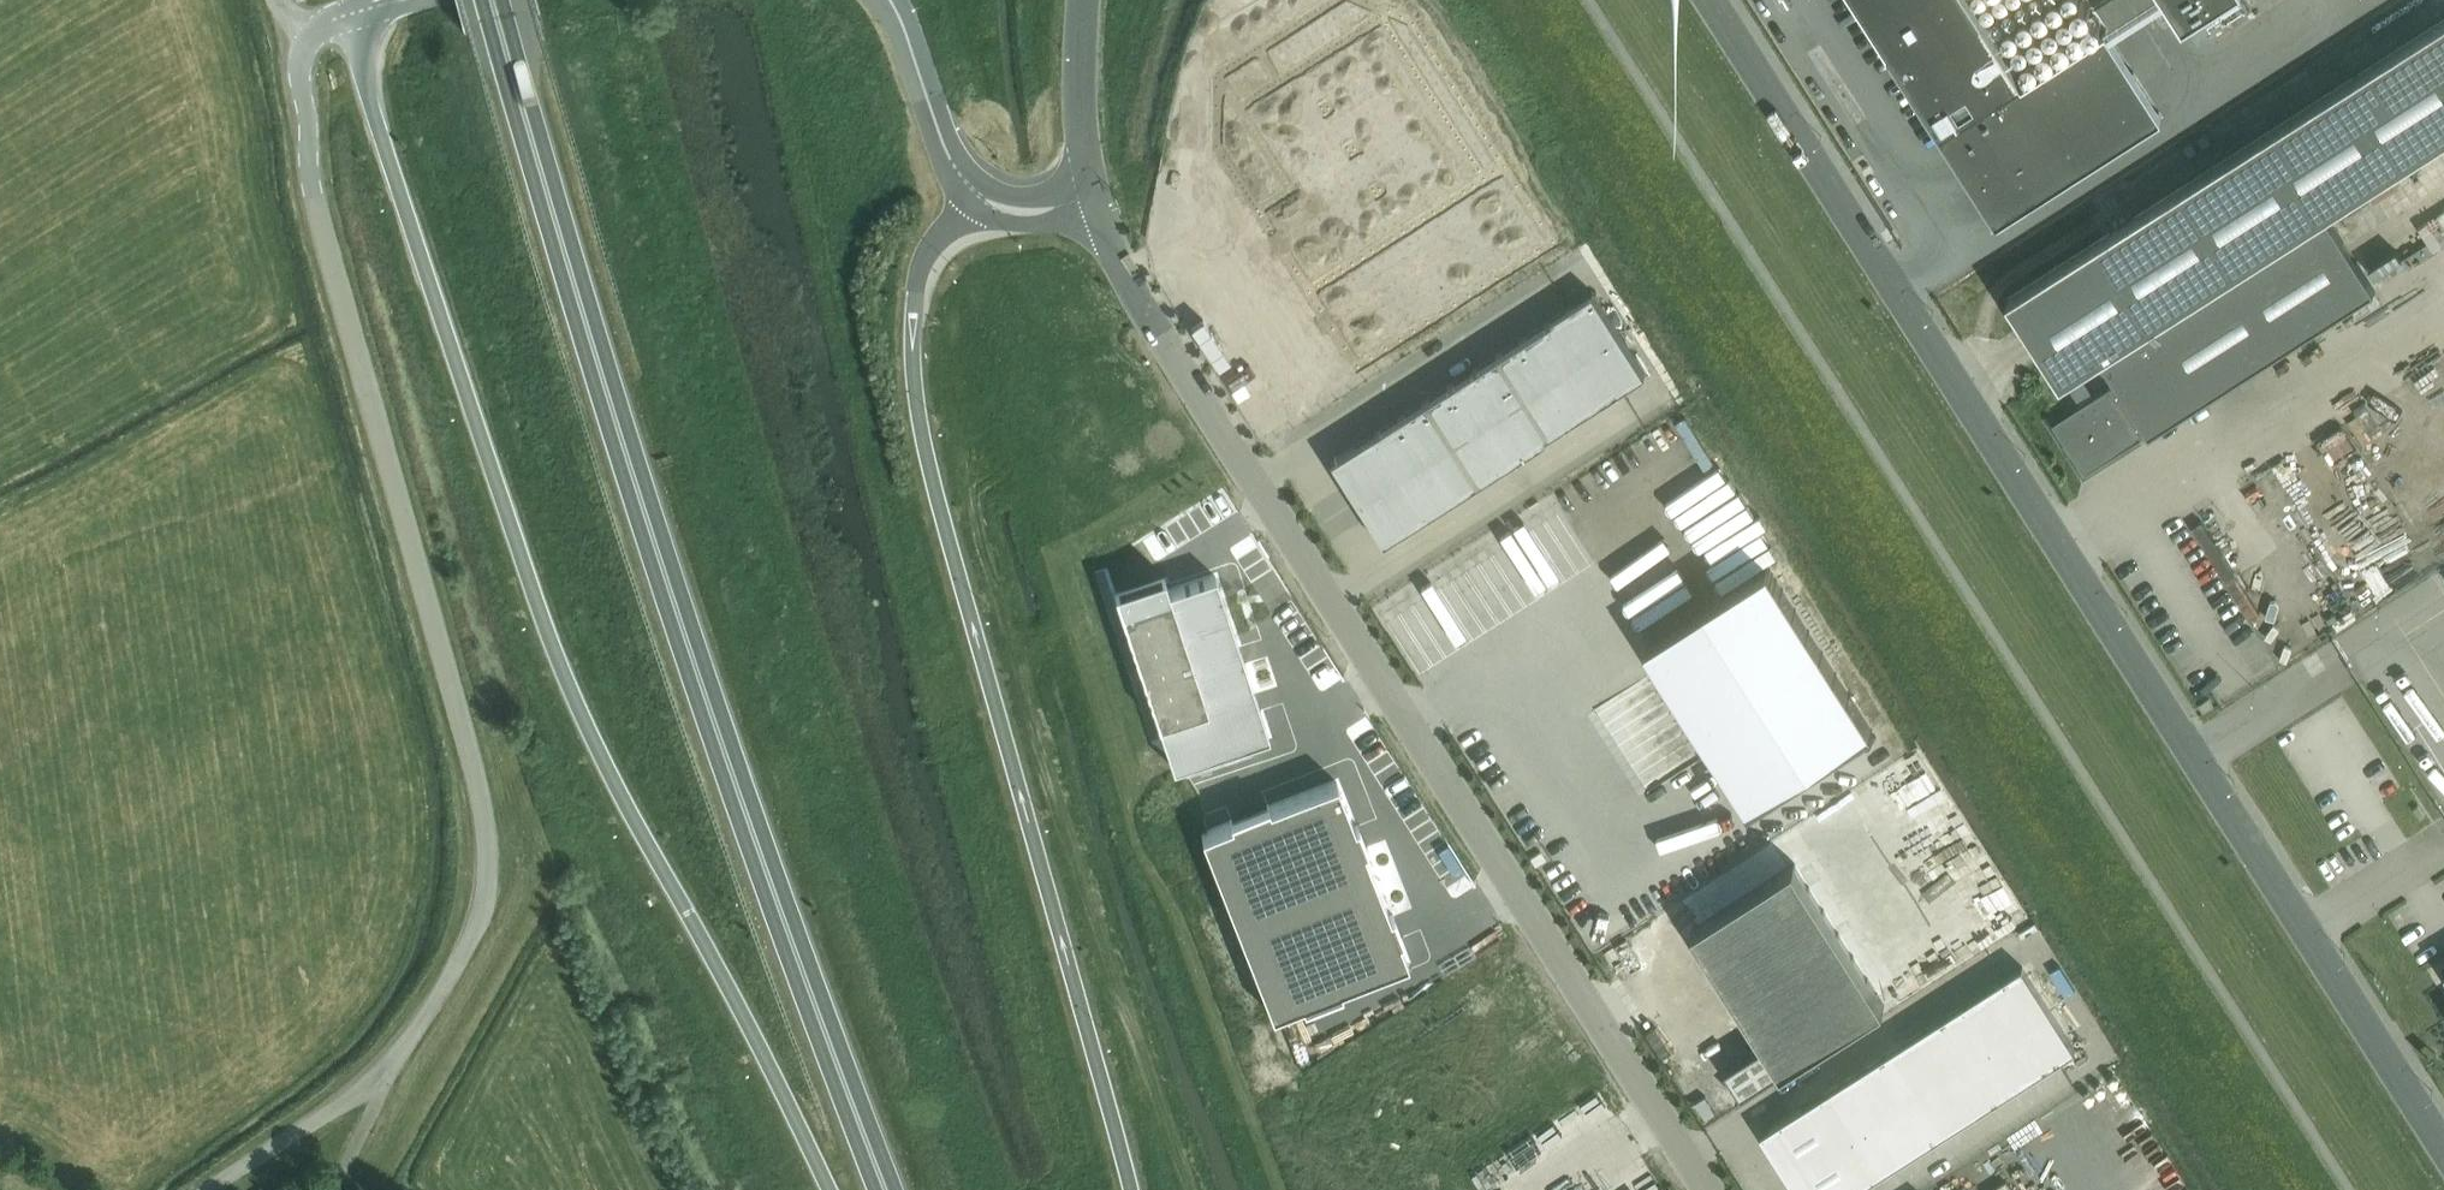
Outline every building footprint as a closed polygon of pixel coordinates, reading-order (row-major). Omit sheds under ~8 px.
[(1217,71),(1218,145),(1309,289),(1504,165),(1413,21),(1355,0),(1330,0),(1217,71)] [(1970,0),(1854,0),(1996,222),(2162,117),(2105,28),(2022,81),(1970,0)] [(2183,27),(2226,0),(2165,0),(2183,27)] [(2007,299),(2061,384),(2101,358),(2149,432),(2374,289),(2326,214),(2443,139),(2443,20),(2007,299)] [(1504,165),(1309,289),(1356,364),(1552,240),(1504,165)] [(1593,293),(1569,309),(1595,349),(1619,334),(1593,293)] [(1569,309),(1545,324),(1571,365),(1595,349),(1569,309)] [(1545,324),(1521,339),(1547,380),(1571,365),(1545,324)] [(1619,334),(1595,349),(1621,391),(1646,375),(1619,334)] [(1521,339),(1497,354),(1523,395),(1547,380),(1521,339)] [(1595,349),(1571,365),(1597,406),(1621,391),(1595,349)] [(1497,354),(1473,370),(1499,410),(1523,395),(1497,354)] [(1571,365),(1547,380),(1573,421),(1597,406),(1571,365)] [(1473,370),(1449,385),(1475,426),(1499,410),(1473,370)] [(1547,380),(1523,395),(1549,436),(1573,421),(1547,380)] [(1449,385),(1425,400),(1451,441),(1475,426),(1449,385)] [(2071,454),(2084,474),(2143,436),(2111,385),(2052,423),(2064,443),(2063,444),(2070,455),(2071,454)] [(1523,395),(1499,410),(1525,452),(1549,436),(1523,395)] [(1425,400),(1402,415),(1428,456),(1451,441),(1425,400)] [(1499,410),(1475,426),(1502,467),(1525,452),(1499,410)] [(1402,415),(1378,430),(1384,440),(1404,471),(1428,456),(1402,415)] [(1475,426),(1451,441),(1478,482),(1502,467),(1475,426)] [(1378,430),(1364,439),(1370,448),(1384,440),(1378,430)] [(1364,439),(1354,446),(1380,487),(1404,471),(1384,440),(1370,448),(1364,439)] [(1451,441),(1428,456),(1454,497),(1478,482),(1451,441)] [(2360,463),(2371,463),(2371,442),(2359,442),(2360,463)] [(1354,446),(1329,461),(1355,502),(1380,487),(1354,446)] [(1428,456),(1404,471),(1424,503),(1430,513),(1454,497),(1428,456)] [(1404,471),(1380,487),(1406,528),(1417,521),(1411,511),(1424,503),(1404,471)] [(1380,487),(1355,502),(1381,543),(1406,528),(1380,487)] [(1424,503),(1411,511),(1417,521),(1430,513),(1424,503)] [(2333,537),(2321,544),(2348,594),(2360,587),(2333,537)] [(2373,600),(2398,582),(2385,563),(2360,581),(2373,600)] [(1873,731),(1768,567),(1645,645),(1750,809),(1873,731)] [(1215,576),(1169,592),(1163,575),(1115,591),(1174,768),(1269,737),(1215,576)] [(2214,707),(2209,699),(2198,706),(2203,714),(2214,707)] [(1469,737),(1456,744),(1463,759),(1477,752),(1469,737)] [(1268,805),(1230,820),(1231,824),(1201,836),(1272,1015),(1302,1004),(1304,1007),(1342,992),(1340,989),(1408,962),(1399,940),(1403,939),(1393,915),(1389,916),(1363,851),(1367,849),(1358,825),(1354,827),(1337,782),(1269,809),(1268,805)] [(1794,864),(1692,929),(1767,1045),(1800,1024),(1816,1049),(1884,1005),(1794,864)] [(2011,1033),(2049,1009),(2022,967),(1985,991),(2011,1033)] [(1964,1004),(1991,1046),(2011,1033),(1985,991),(1964,1004)] [(1964,1004),(1924,1030),(1950,1072),(1971,1059),(1991,1046),(1964,1004)] [(2075,1050),(2049,1009),(2011,1033),(2038,1074),(2075,1050)] [(1749,1092),(1816,1049),(1800,1024),(1767,1045),(1733,1066),(1749,1092)] [(1930,1085),(1940,1078),(1950,1072),(1924,1030),(1904,1043),(1930,1085)] [(2017,1087),(2038,1074),(2011,1033),(1991,1046),(2017,1087)] [(1904,1043),(1883,1056),(1910,1097),(1930,1085),(1904,1043)] [(1997,1100),(2017,1087),(1991,1046),(1971,1059),(1997,1100)] [(1883,1056),(1863,1069),(1890,1110),(1910,1097),(1883,1056)] [(1950,1072),(1940,1078),(1967,1119),(1997,1100),(1971,1059),(1950,1072)] [(1849,1136),(1869,1123),(1890,1110),(1863,1069),(1823,1095),(1849,1136)] [(1936,1139),(1967,1119),(1940,1078),(1930,1085),(1910,1097),(1936,1139)] [(1823,1095),(1813,1101),(1839,1143),(1849,1136),(1823,1095)] [(1916,1152),(1936,1139),(1910,1097),(1890,1110),(1916,1152)] [(1787,1176),(1839,1143),(1813,1101),(1761,1134),(1787,1176)] [(1896,1165),(1916,1152),(1890,1110),(1869,1123),(1896,1165)] [(1876,1178),(1896,1165),(1869,1123),(1849,1136),(1876,1178)] [(1849,1136),(1839,1143),(1787,1176),(1796,1189),(1856,1189),(1876,1178),(1849,1136)]
